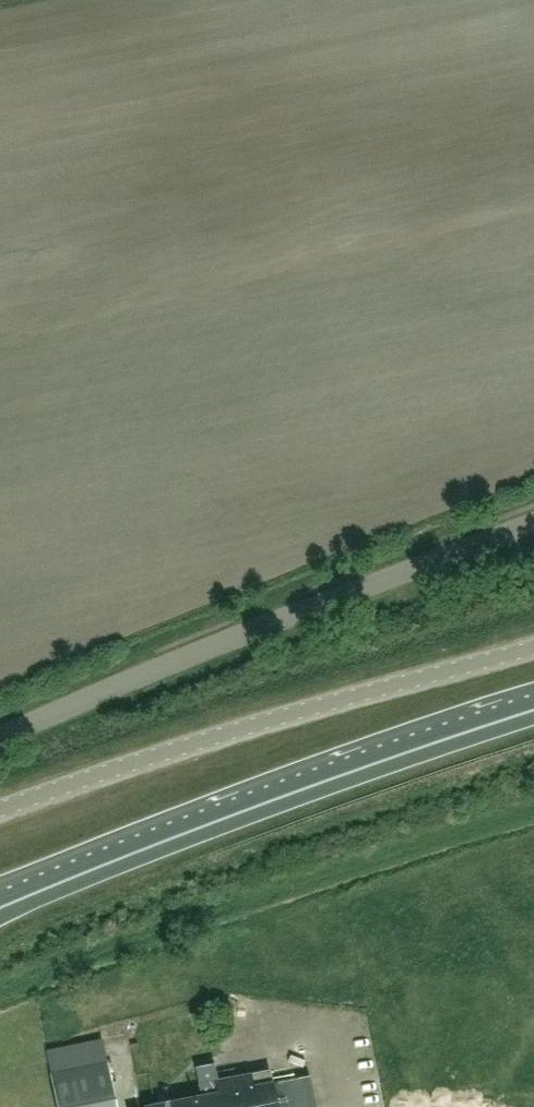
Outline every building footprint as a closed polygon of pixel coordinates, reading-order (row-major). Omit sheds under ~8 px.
[(106,1063),(108,1063),(102,1037),(46,1049),(50,1075),(57,1106),(115,1106),(106,1063)] [(350,1074),(356,1106),(388,1106),(512,1084),(505,1045),(350,1074)] [(214,1062),(195,1065),(200,1091),(204,1090),(206,1096),(149,1106),(316,1106),(310,1077),(272,1084),(270,1072),(270,1068),(217,1078),(214,1062)]
